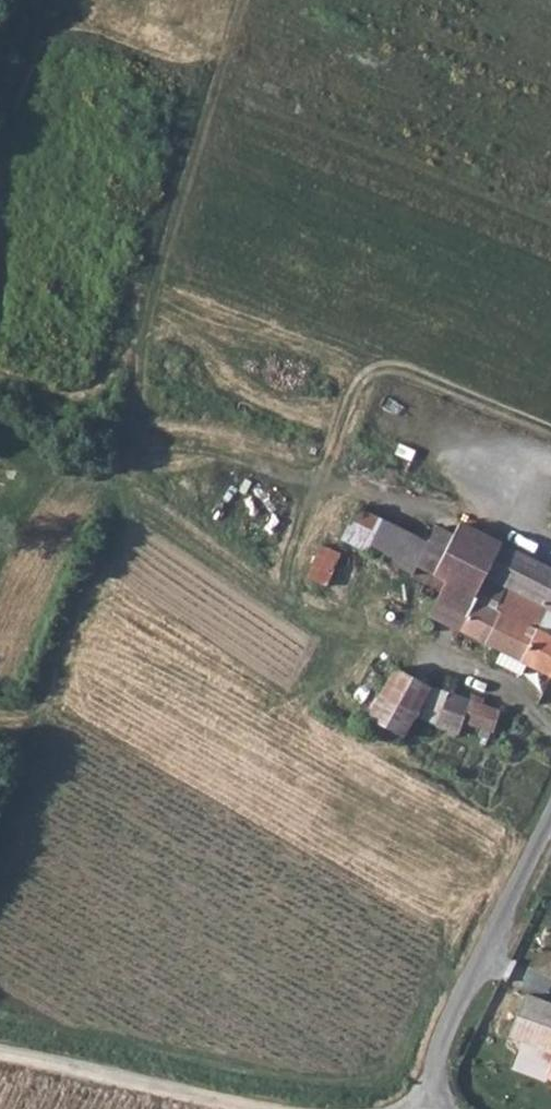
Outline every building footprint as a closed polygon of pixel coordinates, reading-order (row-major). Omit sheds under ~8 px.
[(541,627),(550,606),(550,604),(539,599),(550,575),(550,565),(500,541),(485,572),(476,591),(451,579),(441,574),(437,582),(442,584),(429,612),(459,627),(501,648),(497,659),(517,668),(521,658),(550,673),(550,632),(541,627)] [(323,583),(335,549),(314,542),(302,575),(323,583)] [(541,627),(550,632),(550,606),(541,627)] [(437,722),(445,695),(394,667),(368,716),(404,735),(416,711),(437,722)] [(503,708),(488,704),(446,690),(445,695),(437,722),(461,729),(465,719),(496,728),(503,708)] [(507,695),(493,691),(488,704),(503,708),(507,695)] [(526,991),(511,1032),(524,1037),(531,1040),(550,1048),(550,1001),(526,991)] [(531,1040),(522,1066),(547,1076),(546,1075),(547,1073),(549,1071),(550,1071),(550,1048),(531,1040)]
